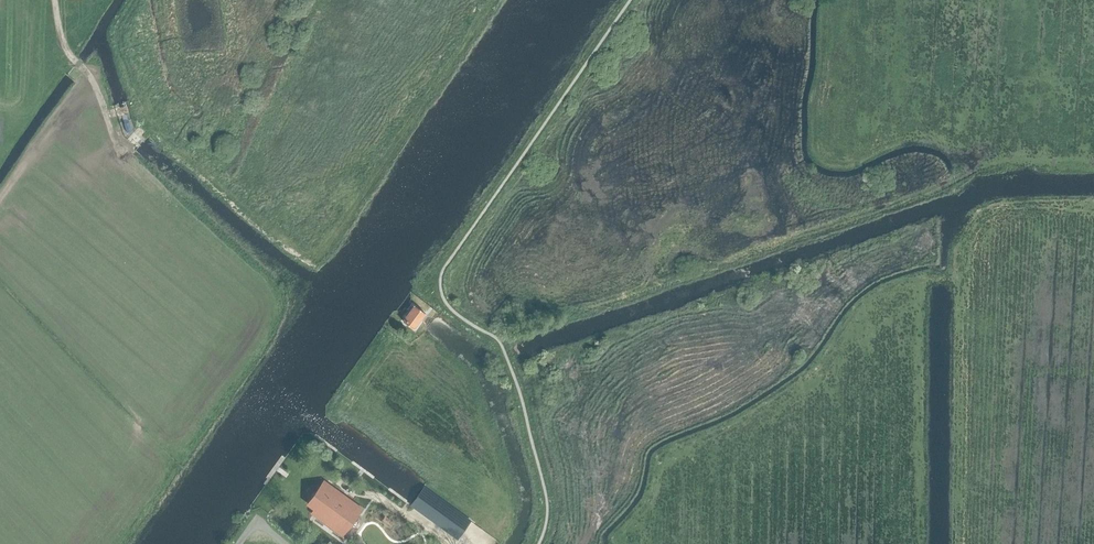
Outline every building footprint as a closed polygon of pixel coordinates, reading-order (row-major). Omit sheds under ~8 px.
[(132,131),(127,114),(121,116),(127,133),(132,131)] [(414,330),(425,314),(414,306),(403,321),(414,330)] [(342,535),(343,534),(348,527),(361,509),(331,487),(330,488),(331,488),(325,496),(318,490),(311,499),(326,510),(320,518),(320,517),(319,518),(342,535)] [(457,539),(464,530),(470,521),(424,488),(423,489),(412,504),(411,505),(457,539)]
